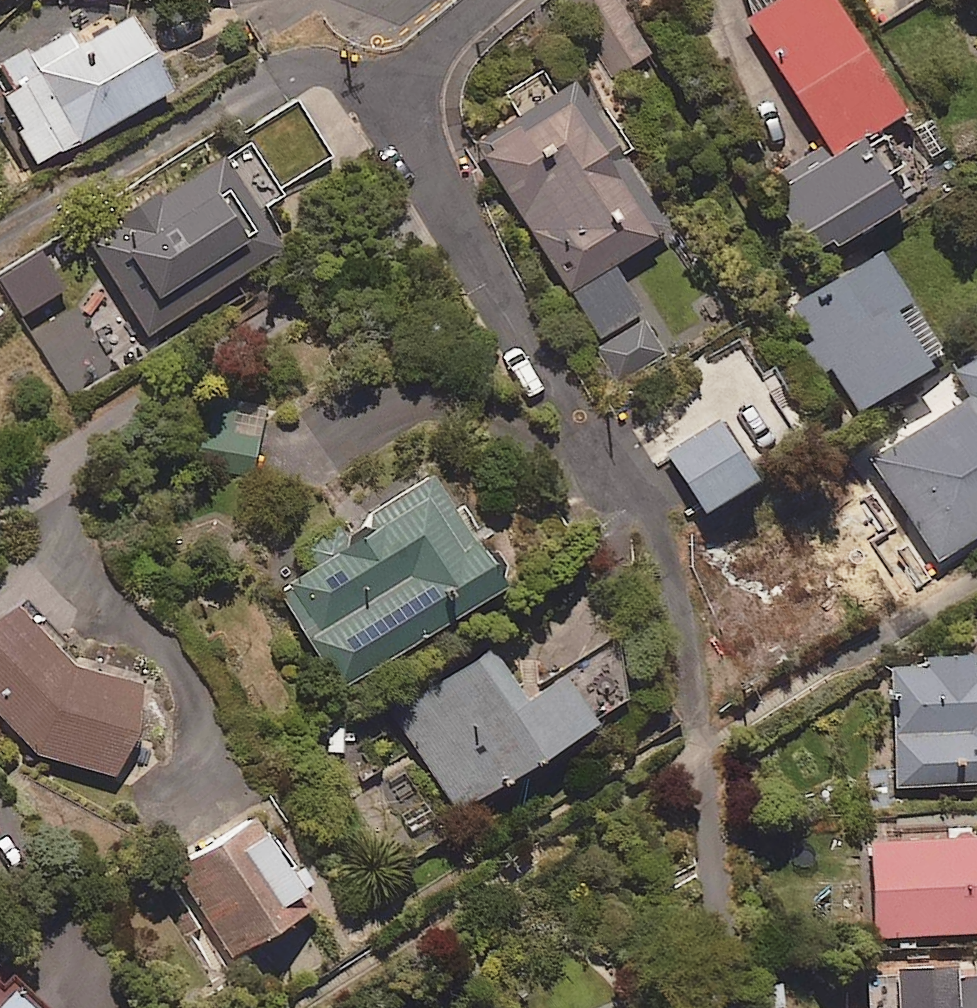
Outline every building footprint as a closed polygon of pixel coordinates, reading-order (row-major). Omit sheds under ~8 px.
[(616,0),(576,0),(567,6),(616,80),(653,55),(616,0)] [(759,16),(730,34),(760,82),(748,89),(804,179),(787,191),(830,259),(907,211),(888,181),(905,171),(883,135),(908,119),(833,0),(749,0),(759,16)] [(133,21),(76,51),(67,34),(0,70),(0,73),(11,93),(0,99),(0,101),(38,171),(174,97),(133,21)] [(603,344),(644,317),(615,272),(673,234),(578,87),(561,98),(545,73),(502,100),(516,122),(476,148),(603,344)] [(285,200),(251,147),(164,202),(161,197),(87,245),(149,340),(283,254),(259,217),(285,200)] [(948,366),(881,258),(791,315),(827,374),(833,371),(863,419),(948,366)] [(644,317),(603,344),(627,381),(668,354),(644,317)] [(957,374),(973,400),(870,462),(933,567),(976,541),(976,363),(957,374)] [(262,429),(212,419),(202,466),(252,476),(262,429)] [(760,490),(721,427),(670,459),(709,522),(760,490)] [(437,481),(348,533),(305,546),(311,570),(280,591),(340,695),(513,595),(484,545),(476,549),(437,481)] [(17,610),(0,627),(0,717),(40,756),(120,784),(140,721),(149,695),(80,673),(17,610)] [(642,706),(608,654),(528,705),(496,655),(397,718),(462,820),(642,706)] [(893,666),(895,738),(864,739),(866,793),(976,789),(976,663),(893,666)] [(317,918),(251,817),(202,849),(207,857),(178,876),(238,969),(317,918)] [(873,843),(874,940),(976,939),(976,842),(873,843)] [(965,980),(965,970),(891,971),(891,981),(871,982),(871,1007),(976,1007),(976,980),(965,980)]
